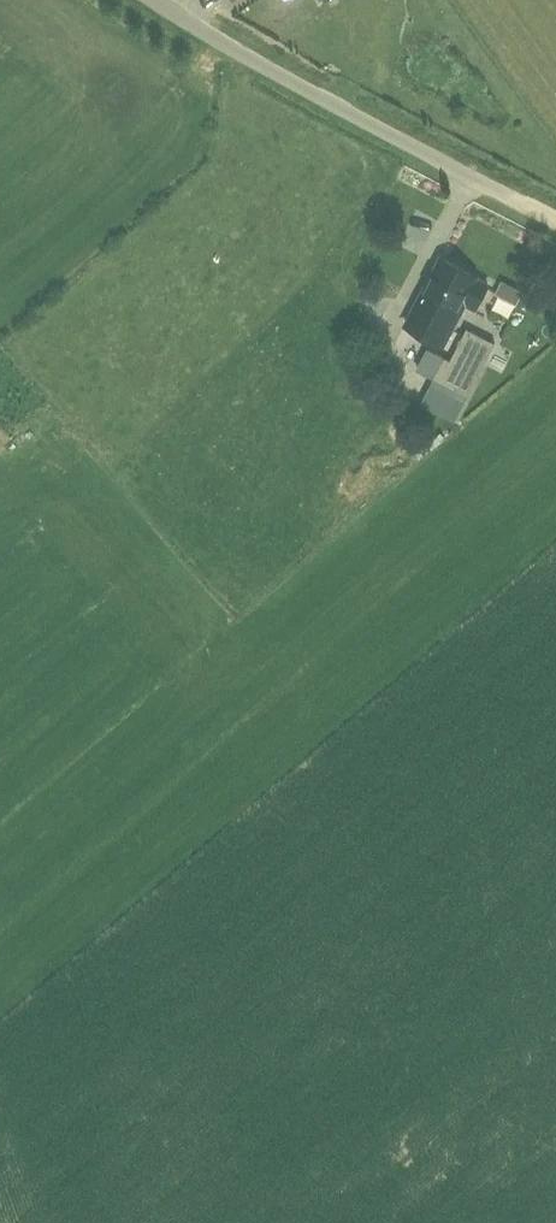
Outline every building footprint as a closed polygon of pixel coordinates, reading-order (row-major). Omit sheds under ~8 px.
[(413,308),(405,323),(443,344),(451,329),(465,304),(474,308),(487,284),(474,278),(475,276),(440,258),(413,308)] [(429,349),(419,370),(435,378),(421,404),(455,422),(468,396),(496,343),(467,329),(451,361),(429,349)]
